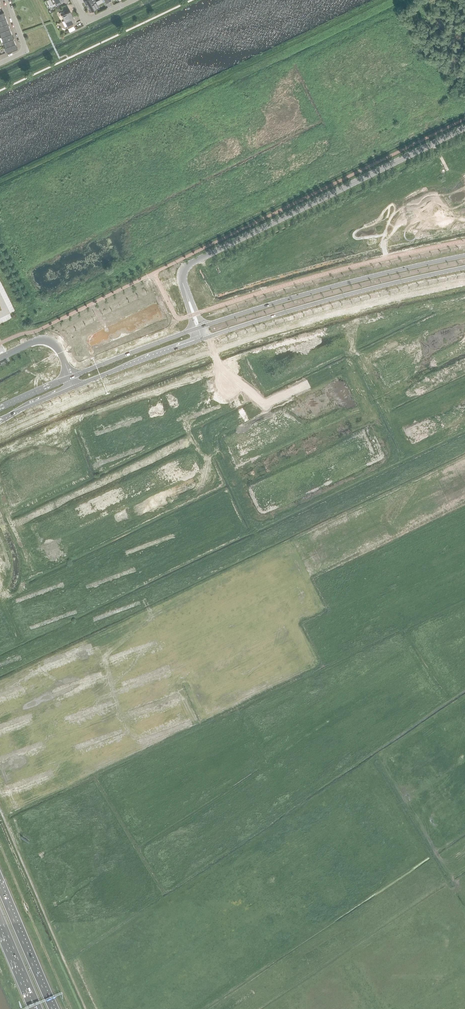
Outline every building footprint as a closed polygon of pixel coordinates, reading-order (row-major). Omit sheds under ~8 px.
[(98,7),(96,2),(87,7),(89,12),(98,7)] [(62,15),(65,20),(73,16),(70,11),(66,13),(65,10),(59,13),(61,16),(62,15)] [(73,16),(65,20),(67,26),(66,26),(68,29),(74,26),(72,23),(76,21),(73,16)] [(9,28),(8,23),(0,26),(0,31),(9,28)] [(9,28),(0,31),(0,34),(1,37),(11,33),(9,28)] [(13,38),(11,33),(1,37),(3,42),(13,38)] [(15,43),(13,38),(3,42),(5,47),(15,43)] [(15,43),(5,47),(7,52),(17,48),(15,43)]
